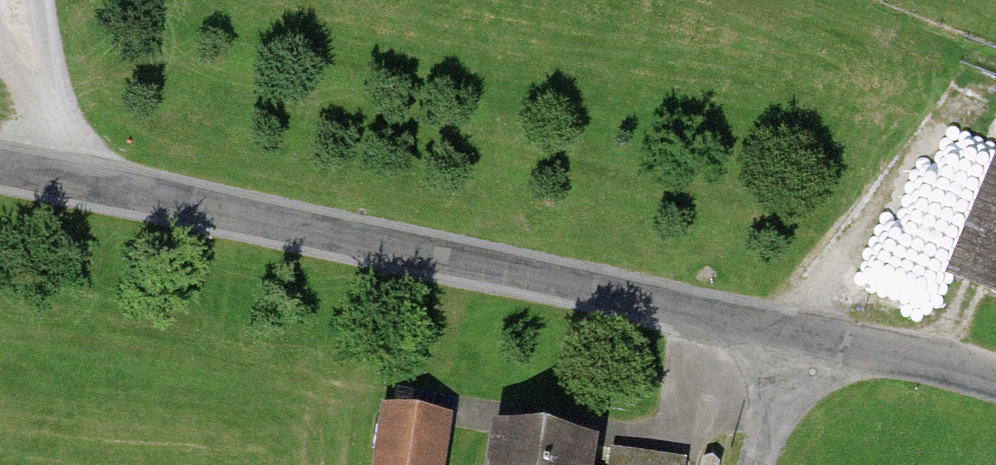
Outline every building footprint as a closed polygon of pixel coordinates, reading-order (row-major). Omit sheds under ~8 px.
[(955,275),(995,292),(995,178),(955,275)] [(391,409),(384,464),(451,464),(456,417),(391,409)] [(503,430),(498,464),(691,464),(692,458),(503,430)]
